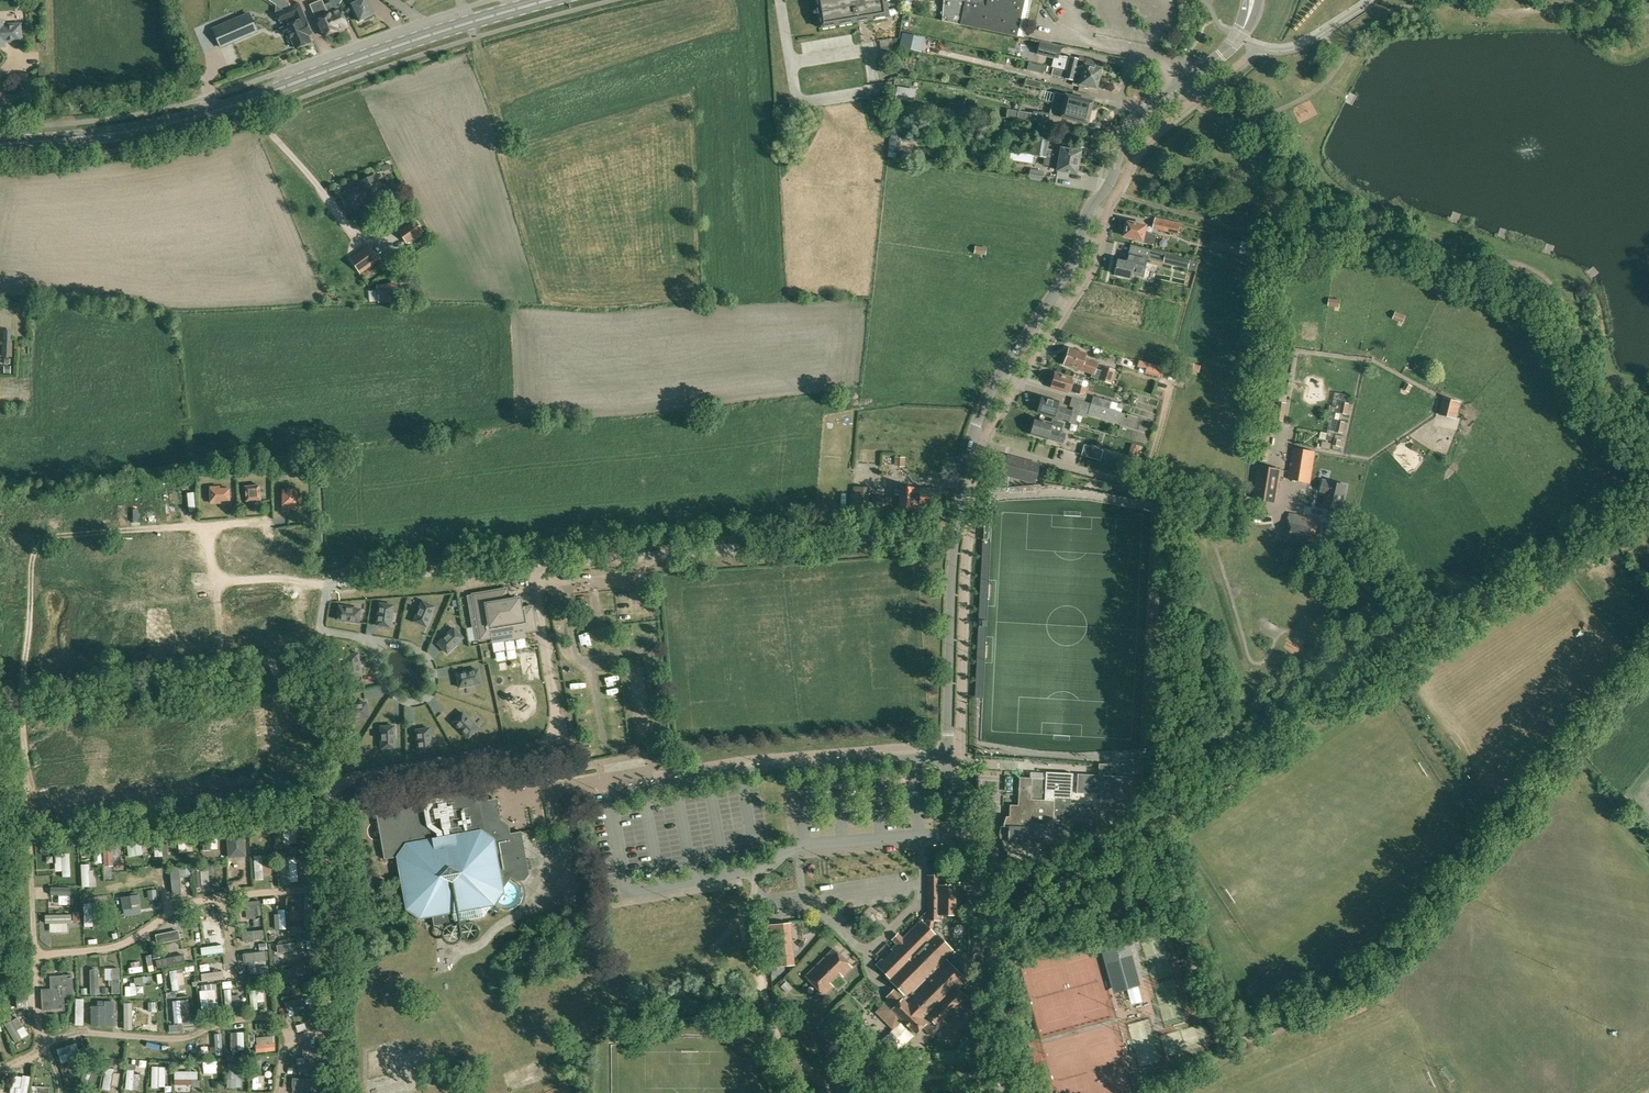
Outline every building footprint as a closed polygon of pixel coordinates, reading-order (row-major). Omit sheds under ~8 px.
[(278,7),(282,10),(284,9),(284,10),(290,8),(288,3),(285,4),(288,0),(269,0),(278,7)] [(331,14),(328,15),(322,0),(321,0),(309,5),(316,20),(324,36),(338,30),(338,29),(347,26),(340,10),(331,14)] [(374,14),(367,0),(348,0),(359,21),(374,14)] [(820,28),(888,17),(886,4),(904,1),(904,0),(815,0),(820,28)] [(943,11),(941,11),(941,14),(943,14),(942,20),(1017,36),(1017,35),(1023,36),(1027,17),(1031,0),(943,0),(943,11)] [(278,7),(275,14),(280,24),(288,21),(290,25),(280,30),(283,36),(287,34),(289,40),(291,39),(296,49),(311,43),(307,34),(310,32),(311,34),(312,34),(308,25),(309,25),(299,4),(290,8),(284,10),(284,9),(282,10),(278,7)] [(213,30),(220,47),(248,35),(241,17),(213,30)] [(23,42),(22,25),(6,26),(5,21),(0,21),(0,48),(2,48),(2,43),(23,42)] [(1029,48),(1038,50),(1037,54),(1054,58),(1055,55),(1058,56),(1060,47),(1040,42),(1040,43),(1031,41),(1029,48)] [(893,58),(892,45),(881,47),(882,53),(883,59),(893,58)] [(1066,71),(1098,78),(1101,69),(1094,67),(1095,60),(1086,58),(1079,57),(1078,60),(1064,56),(1062,61),(1054,59),(1052,67),(1066,71)] [(1028,63),(1027,70),(1043,74),(1045,67),(1028,63)] [(1098,78),(1066,71),(1064,78),(1077,82),(1077,80),(1080,81),(1079,87),(1088,89),(1089,87),(1096,89),(1098,78)] [(1041,82),(1026,78),(1025,85),(1039,89),(1041,82)] [(899,99),(917,101),(918,88),(900,86),(899,99)] [(1052,103),(1090,113),(1092,102),(1054,92),(1052,103)] [(1090,113),(1052,103),(1049,114),(1087,124),(1090,113)] [(1033,113),(1018,111),(1017,120),(1032,122),(1033,113)] [(1044,158),(1059,160),(1078,163),(1080,152),(1061,148),(1060,151),(1046,149),(1049,132),(1037,130),(1035,139),(1034,151),(1026,149),(1026,148),(1019,147),(1019,153),(1033,155),(1044,157),(1044,158)] [(1033,155),(1019,153),(1011,152),(1009,160),(1032,163),(1033,155)] [(1059,160),(1044,158),(1043,165),(1057,168),(1059,160)] [(1059,160),(1057,168),(1057,171),(1076,174),(1078,163),(1059,160)] [(1031,170),(1029,177),(1041,179),(1042,172),(1031,170)] [(385,196),(375,175),(359,182),(361,186),(346,193),(352,206),(367,200),(368,204),(385,196)] [(1178,234),(1181,224),(1155,218),(1153,228),(1178,234)] [(423,231),(415,220),(399,232),(407,243),(423,231)] [(1154,245),(1156,235),(1145,233),(1147,226),(1128,222),(1127,223),(1126,223),(1124,229),(1126,229),(1125,236),(1143,240),(1143,242),(1154,245)] [(1240,243),(1214,238),(1212,247),(1238,252),(1240,243)] [(986,246),(975,245),(974,253),(985,254),(986,246)] [(378,260),(368,246),(350,259),(361,273),(378,260)] [(1128,262),(1119,260),(1119,261),(1117,261),(1115,261),(1114,267),(1115,268),(1117,268),(1116,275),(1132,278),(1133,274),(1144,277),(1149,257),(1130,253),(1128,262)] [(1188,270),(1196,272),(1199,262),(1198,262),(1167,254),(1164,263),(1188,270)] [(399,300),(397,287),(377,290),(378,303),(399,300)] [(1341,300),(1330,298),(1328,306),(1340,308),(1341,300)] [(1406,316),(1396,312),(1393,319),(1403,323),(1406,316)] [(12,343),(3,342),(2,357),(11,357),(12,343)] [(1101,372),(1096,370),(1098,363),(1084,358),(1086,354),(1069,348),(1064,365),(1080,370),(1100,377),(1099,380),(1110,383),(1114,371),(1103,367),(1101,372)] [(1200,366),(1193,364),(1180,361),(1179,367),(1198,372),(1200,366)] [(1147,363),(1144,373),(1166,379),(1168,369),(1147,363)] [(1083,396),(1085,388),(1070,383),(1072,377),(1062,374),(1062,375),(1054,373),(1050,387),(1068,392),(1068,391),(1074,393),(1083,396)] [(1406,383),(1403,389),(1409,392),(1413,386),(1406,383)] [(1059,401),(1042,396),(1041,397),(1039,398),(1038,402),(1039,404),(1037,412),(1054,417),(1069,421),(1072,412),(1057,407),(1059,401)] [(1095,397),(1093,404),(1109,409),(1111,402),(1095,397)] [(1109,409),(1093,404),(1072,398),(1069,407),(1089,413),(1088,415),(1116,423),(1119,412),(1109,409)] [(1458,403),(1445,400),(1442,413),(1455,416),(1458,403)] [(1287,403),(1279,402),(1276,420),(1284,421),(1287,403)] [(1347,415),(1349,405),(1340,403),(1338,413),(1347,415)] [(1062,443),(1065,434),(1050,429),(1052,424),(1035,419),(1030,434),(1047,439),(1062,443)] [(1345,422),(1338,421),(1336,432),(1343,433),(1345,422)] [(1339,447),(1341,439),(1334,438),(1333,446),(1339,447)] [(1084,446),(1082,455),(1099,460),(1102,451),(1084,446)] [(1315,452),(1293,448),(1288,479),(1310,483),(1315,452)] [(1140,454),(1131,451),(1128,462),(1136,465),(1140,454)] [(1007,455),(1005,464),(1004,469),(1002,473),(1012,476),(1034,482),(1038,465),(1039,464),(1007,455)] [(1275,502),(1281,470),(1259,466),(1254,499),(1275,502)] [(1342,507),(1347,486),(1324,480),(1322,487),(1328,488),(1325,503),(1342,507)] [(259,485),(245,487),(246,501),(260,500),(259,485)] [(210,487),(211,503),(220,503),(220,500),(229,500),(229,489),(220,489),(219,487),(210,487)] [(868,488),(854,487),(852,517),(866,518),(868,488)] [(919,508),(919,507),(938,508),(938,490),(929,490),(930,489),(920,489),(919,491),(913,490),(913,488),(900,487),(899,509),(912,510),(912,508),(919,508)] [(283,489),(282,507),(296,508),(296,489),(283,489)] [(892,498),(873,497),(872,515),(891,516),(892,498)] [(1318,519),(1289,513),(1284,541),(1314,547),(1318,519)] [(506,589),(473,595),(480,639),(491,637),(492,643),(526,638),(524,631),(535,629),(531,607),(524,608),(524,606),(523,606),(523,608),(520,609),(518,598),(508,600),(507,597),(510,597),(509,596),(507,596),(506,589)] [(434,606),(422,601),(414,622),(426,627),(434,606)] [(380,603),(376,625),(389,627),(393,605),(380,603)] [(338,606),(336,619),(358,623),(360,609),(338,606)] [(453,628),(437,643),(447,653),(463,638),(453,628)] [(361,675),(358,653),(344,655),(348,677),(361,675)] [(478,670),(456,674),(459,687),(480,683),(478,670)] [(343,706),(345,719),(368,716),(366,703),(343,706)] [(478,728),(462,713),(453,722),(468,738),(478,728)] [(381,748),(383,748),(394,748),(394,726),(381,726),(381,748)] [(432,750),(429,728),(416,730),(419,752),(432,750)] [(1151,761),(1143,761),(1131,760),(1131,774),(1150,775),(1151,761)] [(1010,806),(1009,817),(1029,819),(1029,828),(1052,829),(1052,843),(1067,844),(1068,838),(1089,839),(1096,834),(1097,804),(1061,803),(1061,798),(1071,799),(1073,773),(1045,772),(1045,782),(1041,782),(1039,782),(1039,779),(1019,778),(1019,782),(1017,785),(1016,789),(1017,792),(1018,796),(1018,806),(1010,806)] [(1098,775),(1078,774),(1077,793),(1103,795),(1102,810),(1125,811),(1127,777),(1110,776),(1098,775)] [(1144,778),(1132,778),(1130,798),(1143,798),(1144,778)] [(387,802),(371,805),(373,816),(376,816),(377,821),(381,839),(384,859),(396,857),(401,883),(406,910),(407,911),(419,919),(432,917),(434,926),(439,925),(441,924),(441,922),(454,920),(454,922),(455,922),(483,917),(491,906),(495,905),(498,902),(504,892),(504,888),(508,881),(510,878),(516,881),(517,881),(521,881),(525,880),(529,874),(528,870),(532,869),(530,859),(526,860),(521,832),(521,831),(510,833),(508,824),(500,819),(498,807),(496,807),(494,799),(492,799),(488,800),(486,794),(478,795),(477,788),(387,804),(387,802)] [(1009,817),(1006,817),(1003,827),(1001,827),(1000,828),(1000,829),(1000,831),(999,832),(999,834),(999,835),(999,837),(999,838),(1000,840),(1000,841),(1002,841),(1004,851),(1005,851),(1007,851),(1007,863),(1039,864),(1040,843),(1052,843),(1052,829),(1029,828),(1029,819),(1009,817)] [(281,829),(280,821),(264,822),(264,830),(281,829)] [(302,883),(301,860),(293,860),(293,866),(285,866),(286,884),(302,883)] [(223,887),(232,887),(231,869),(222,870),(223,887)] [(198,888),(211,889),(211,872),(199,872),(198,888)] [(954,952),(934,933),(933,931),(932,932),(931,931),(934,921),(940,921),(940,915),(961,915),(961,886),(940,886),(940,876),(927,876),(927,920),(928,921),(926,927),(920,921),(902,940),(899,936),(894,942),(897,945),(892,950),(893,952),(883,962),(882,961),(877,966),(888,977),(887,978),(899,990),(896,993),(895,991),(888,998),(890,1000),(889,1001),(888,1001),(885,1004),(877,1013),(894,1030),(903,1021),(916,1034),(924,1027),(933,1037),(946,1023),(944,1021),(960,1005),(962,1007),(969,1000),(958,989),(967,980),(946,960),(954,952)] [(1123,920),(1117,922),(1120,933),(1126,932),(1123,920)] [(788,923),(767,925),(770,967),(791,965),(788,923)] [(128,931),(130,936),(140,932),(139,927),(128,931)] [(1107,943),(1103,944),(1114,986),(1136,980),(1124,938),(1115,941),(1114,935),(1106,937),(1107,943)] [(832,948),(819,962),(832,976),(838,971),(842,976),(851,967),(832,948)] [(289,969),(289,976),(313,974),(312,961),(297,962),(297,968),(289,969)] [(832,976),(819,962),(805,976),(823,995),(832,986),(827,981),(832,976)] [(124,975),(134,973),(132,964),(122,966),(124,975)] [(198,967),(189,967),(189,976),(197,976),(198,967)] [(183,985),(188,985),(188,972),(180,973),(180,970),(174,971),(176,991),(183,991),(183,985)] [(65,1009),(64,991),(73,990),(72,974),(50,976),(51,994),(42,994),(43,1010),(65,1009)] [(114,979),(99,979),(100,995),(115,995),(114,979)] [(254,991),(255,1011),(263,1010),(262,991),(254,991)] [(306,1007),(316,1005),(314,995),(290,1001),(294,1016),(308,1013),(306,1007)] [(19,999),(20,1007),(28,1006),(28,998),(19,999)] [(178,1025),(186,1024),(185,1000),(177,1001),(178,1025)] [(105,1026),(105,1006),(90,1006),(90,1026),(105,1026)] [(15,1024),(16,1039),(29,1038),(29,1023),(15,1024)] [(248,1033),(237,1033),(238,1052),(249,1052),(248,1033)] [(215,1038),(215,1051),(226,1051),(227,1038),(215,1038)] [(260,1040),(261,1055),(280,1054),(279,1039),(260,1040)] [(91,1063),(83,1086),(91,1089),(100,1067),(91,1063)] [(246,1090),(246,1065),(232,1065),(232,1090),(246,1090)] [(156,1067),(156,1089),(170,1089),(170,1067),(156,1067)] [(107,1090),(116,1091),(118,1068),(109,1068),(107,1090)] [(207,1068),(208,1090),(215,1090),(214,1068),(207,1068)] [(130,1072),(130,1091),(144,1091),(145,1072),(130,1072)] [(268,1092),(268,1079),(257,1079),(257,1092),(268,1092)] [(315,1082),(292,1082),(292,1089),(300,1089),(300,1092),(315,1092),(315,1082)]
